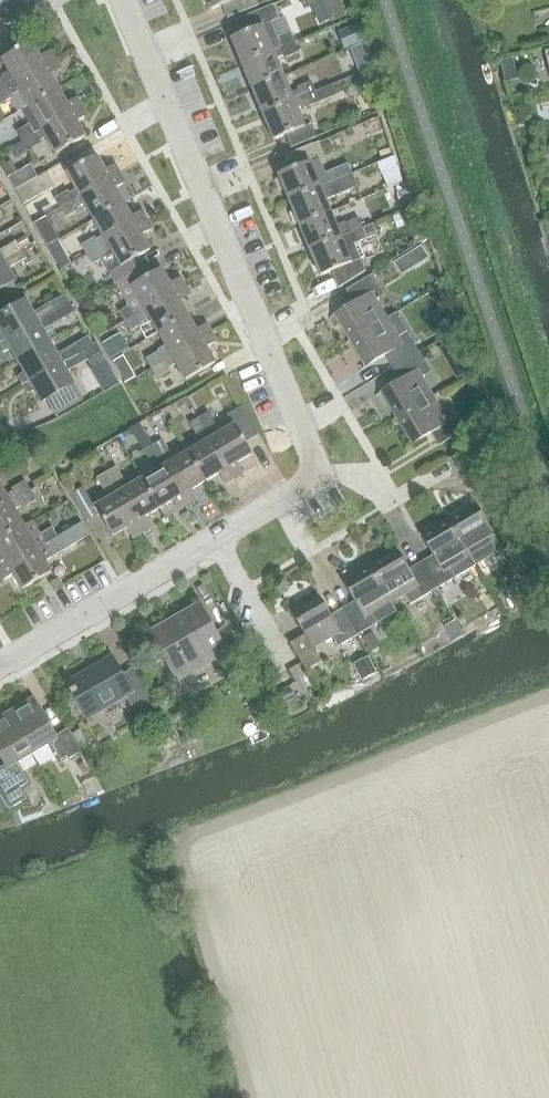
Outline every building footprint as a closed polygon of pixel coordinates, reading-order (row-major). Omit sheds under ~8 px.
[(209,10),(221,5),(226,18),(258,5),(256,0),(204,0),(209,10)] [(304,8),(322,1),(331,22),(346,15),(341,0),(301,0),(304,8)] [(240,64),(294,42),(289,32),(277,37),(271,22),(279,19),(273,4),(240,18),(246,32),(230,39),(240,64)] [(365,40),(359,24),(342,30),(348,46),(365,40)] [(366,41),(349,48),(352,56),(369,50),(366,41)] [(55,60),(50,51),(39,57),(31,42),(1,59),(10,76),(3,80),(2,77),(0,78),(0,91),(55,60)] [(294,42),(240,64),(251,89),(282,76),(275,59),(283,56),(284,58),(298,52),(294,42)] [(58,89),(49,75),(60,69),(55,60),(0,91),(0,104),(9,99),(16,112),(21,110),(28,106),(58,89)] [(282,76),(251,89),(261,114),(314,92),(310,82),(296,88),(297,90),(290,93),(282,76)] [(66,104),(58,89),(28,106),(21,110),(29,124),(15,132),(21,142),(81,107),(76,98),(66,104)] [(319,102),(314,92),(261,114),(272,140),(284,135),(289,148),(315,137),(310,124),(303,126),(296,109),(303,106),(304,108),(319,102)] [(45,137),(54,154),(84,137),(76,122),(87,116),(81,107),(21,142),(26,151),(39,144),(38,141),(45,137)] [(21,142),(12,147),(17,156),(26,151),(21,142)] [(341,178),(337,168),(322,174),(323,177),(316,180),(309,162),(318,158),(312,144),(283,156),(289,170),(277,175),(288,200),(341,178)] [(53,199),(58,208),(119,173),(114,164),(104,170),(95,156),(65,173),(75,189),(68,193),(66,191),(53,199)] [(397,160),(381,165),(389,188),(404,183),(397,160)] [(14,190),(36,177),(29,165),(15,173),(7,178),(14,190)] [(22,204),(53,187),(45,173),(14,190),(22,204)] [(124,182),(119,173),(58,208),(64,218),(77,210),(76,208),(83,204),(92,220),(122,203),(114,188),(124,182)] [(341,178),(288,200),(298,225),(329,212),(324,200),(356,187),(351,174),(341,178)] [(415,205),(412,197),(400,202),(403,210),(415,205)] [(131,217),(122,203),(92,220),(102,236),(95,240),(93,238),(80,246),(85,255),(146,220),(141,211),(131,217)] [(362,228),(361,228),(357,218),(343,224),(344,227),(337,230),(329,212),(298,225),(308,250),(362,228)] [(45,217),(34,224),(39,233),(51,227),(45,217)] [(106,259),(113,255),(119,266),(108,273),(114,283),(142,267),(136,257),(149,250),(141,235),(151,229),(146,220),(85,255),(91,265),(104,257),(106,259)] [(376,234),(372,224),(361,228),(362,228),(308,250),(319,276),(330,271),(337,288),(364,272),(359,259),(363,258),(357,242),(376,234)] [(24,237),(15,243),(19,249),(28,243),(24,237)] [(57,241),(47,246),(52,256),(62,250),(57,241)] [(20,251),(19,249),(15,243),(15,242),(0,250),(0,262),(20,251)] [(419,245),(406,253),(414,266),(427,258),(419,245)] [(0,262),(0,290),(14,281),(7,269),(25,259),(20,251),(0,262)] [(147,277),(142,267),(114,283),(128,307),(119,312),(124,322),(184,287),(179,278),(169,284),(160,269),(147,277)] [(385,319),(374,301),(383,295),(371,275),(345,291),(352,303),(333,314),(349,341),(385,319)] [(444,285),(430,293),(433,303),(449,297),(444,285)] [(189,296),(184,287),(124,322),(129,331),(143,324),(141,321),(148,317),(157,333),(187,316),(179,302),(189,296)] [(65,305),(69,303),(64,294),(28,315),(21,302),(0,314),(0,342),(65,305)] [(92,300),(87,299),(82,302),(81,307),(85,315),(91,316),(96,314),(97,308),(92,300)] [(70,314),(74,312),(69,303),(65,305),(0,342),(0,350),(2,352),(9,350),(15,361),(45,344),(38,332),(70,314)] [(394,314),(385,319),(349,341),(365,367),(384,356),(391,368),(418,352),(394,314)] [(195,330),(187,316),(157,333),(167,349),(160,353),(158,351),(145,359),(151,369),(211,333),(206,324),(195,330)] [(453,317),(440,321),(444,334),(457,330),(453,317)] [(129,349),(120,333),(101,343),(110,359),(129,349)] [(211,333),(151,369),(156,378),(169,370),(168,368),(175,364),(184,380),(214,363),(205,348),(216,342),(211,333)] [(21,386),(75,355),(92,345),(92,344),(87,336),(52,356),(45,344),(15,361),(22,373),(16,378),(21,386)] [(456,339),(445,345),(450,354),(461,348),(456,339)] [(75,355),(21,386),(26,394),(33,391),(40,403),(45,400),(54,415),(78,401),(62,374),(80,363),(89,358),(101,351),(96,342),(93,344),(92,344),(92,345),(75,355)] [(101,351),(89,358),(92,364),(91,365),(105,391),(119,383),(101,351)] [(418,352),(391,368),(399,381),(379,392),(395,418),(431,397),(420,378),(430,373),(418,352)] [(131,370),(122,356),(112,362),(120,376),(131,370)] [(443,416),(431,397),(395,418),(411,445),(430,433),(437,446),(464,430),(452,410),(443,416)] [(251,454),(243,441),(257,433),(242,407),(227,415),(232,425),(217,434),(213,427),(215,426),(208,412),(198,418),(234,479),(242,473),(236,463),(251,454)] [(187,452),(204,482),(218,473),(225,484),(234,479),(198,418),(188,424),(196,437),(199,436),(203,442),(187,452)] [(138,423),(134,425),(141,437),(145,435),(138,423)] [(33,440),(17,448),(22,459),(38,451),(33,440)] [(152,445),(187,506),(196,501),(190,490),(204,482),(187,452),(171,461),(167,454),(169,453),(161,440),(152,445)] [(140,479),(158,509),(172,500),(178,511),(187,506),(152,445),(142,451),(150,464),(152,463),(156,470),(140,479)] [(455,473),(479,459),(471,446),(447,460),(455,473)] [(105,472),(141,533),(150,528),(144,517),(158,509),(140,479),(124,489),(120,482),(123,480),(115,467),(105,472)] [(141,533),(105,472),(96,478),(104,492),(106,490),(110,497),(94,507),(111,536),(126,528),(132,538),(141,533)] [(29,491),(24,481),(10,489),(12,492),(5,496),(0,488),(0,508),(29,491)] [(98,515),(82,487),(70,494),(86,522),(98,515)] [(29,491),(0,508),(0,539),(23,526),(13,510),(20,506),(21,508),(35,501),(29,491)] [(475,504),(448,520),(469,557),(488,546),(494,555),(502,551),(475,504)] [(40,534),(32,520),(23,526),(0,539),(0,555),(1,557),(0,558),(0,570),(56,537),(51,528),(40,534)] [(449,569),(469,557),(448,520),(420,536),(432,555),(419,563),(435,590),(455,578),(449,569)] [(43,562),(87,536),(80,523),(56,537),(0,570),(0,580),(1,581),(12,575),(20,590),(50,573),(43,562)] [(391,602),(404,595),(409,604),(435,590),(419,563),(408,569),(396,550),(369,566),(390,603),(391,602)] [(376,624),(376,623),(396,611),(391,602),(390,603),(369,566),(342,582),(353,601),(341,609),(357,635),(376,624)] [(59,577),(49,583),(53,590),(63,585),(59,577)] [(291,613),(304,635),(289,644),(304,671),(319,663),(312,649),(331,637),(337,647),(357,635),(341,609),(329,616),(318,597),(291,613)] [(231,665),(244,657),(226,626),(214,633),(198,605),(149,634),(176,681),(224,653),(231,665)] [(369,635),(362,639),(370,652),(376,648),(369,635)] [(137,717),(156,706),(137,672),(123,680),(110,657),(64,683),(85,720),(125,697),(137,717)] [(366,657),(355,664),(363,679),(375,673),(366,657)] [(299,667),(289,673),(295,684),(305,679),(299,667)] [(290,690),(281,695),(285,702),(294,697),(290,690)] [(58,765),(80,752),(67,729),(53,736),(31,697),(19,704),(22,708),(9,716),(7,711),(6,712),(31,755),(32,754),(39,767),(54,758),(58,765)] [(6,712),(8,716),(0,721),(0,758),(4,765),(0,768),(0,788),(4,795),(0,798),(6,807),(22,798),(17,788),(27,783),(16,763),(31,755),(6,712)] [(86,761),(78,765),(82,773),(90,769),(86,761)]
